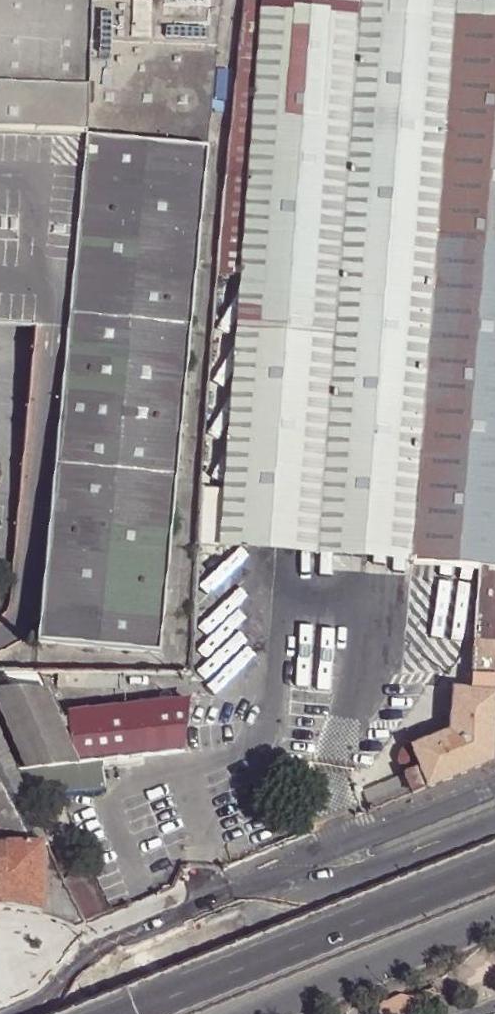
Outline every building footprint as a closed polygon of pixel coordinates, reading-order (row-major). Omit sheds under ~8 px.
[(220,0),(0,0),(0,327),(43,329),(66,329),(62,379),(41,608),(38,642),(160,654),(220,0)] [(259,61),(227,485),(223,544),(463,563),(478,565),(494,566),(494,0),(264,0),(259,61)] [(240,48),(239,60),(259,61),(264,0),(244,0),(240,48)] [(201,483),(197,543),(223,544),(227,485),(201,483)] [(469,668),(478,565),(463,563),(452,674),(460,668),(469,668)] [(478,565),(469,668),(460,668),(452,674),(452,687),(494,691),(494,566),(478,565)] [(494,718),(494,691),(452,687),(448,731),(410,746),(418,767),(426,788),(492,762),(494,718)] [(25,770),(60,766),(63,792),(105,787),(103,762),(184,753),(191,700),(58,716),(48,692),(0,691),(0,708),(25,770)] [(83,926),(60,879),(27,799),(15,771),(0,734),(0,911),(23,914),(43,917),(59,922),(74,929),(83,926)] [(403,774),(418,767),(410,746),(400,750),(397,759),(403,774)] [(25,770),(15,771),(25,796),(63,792),(60,766),(25,770)] [(411,794),(426,788),(418,767),(403,774),(411,794)] [(83,926),(116,913),(96,864),(60,879),(83,926)] [(413,1007),(409,998),(400,996),(383,1003),(377,1011),(378,1013),(410,1013),(413,1007)]
